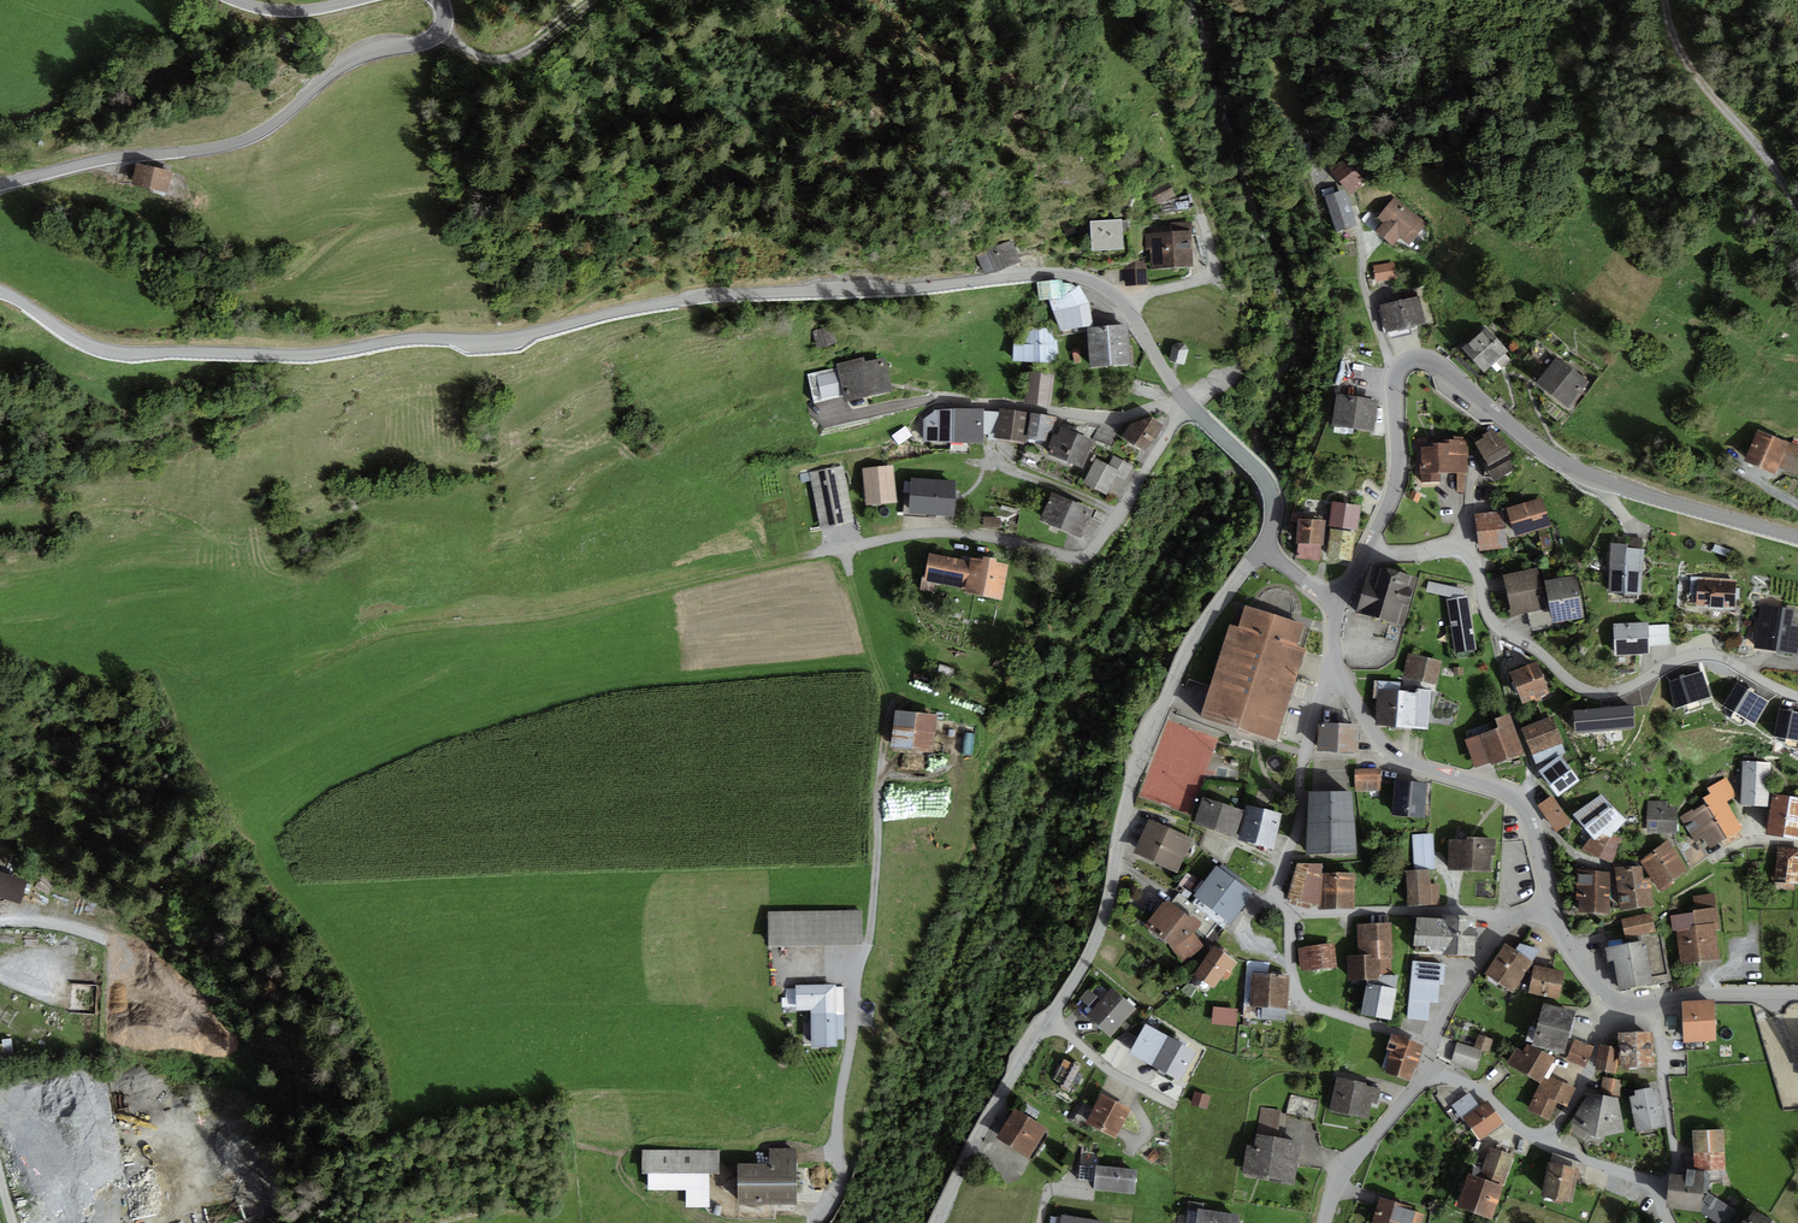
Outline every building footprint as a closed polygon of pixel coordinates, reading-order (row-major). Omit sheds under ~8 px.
[(1343,160),(1332,169),(1352,193),(1363,184),(1343,160)] [(173,174),(138,164),(131,186),(166,197),(173,174)] [(1171,199),(1164,187),(1151,196),(1150,200),(1153,205),(1161,206),(1171,199)] [(1344,191),(1326,197),(1338,230),(1356,224),(1344,191)] [(1396,195),(1377,214),(1386,222),(1377,231),(1391,244),(1399,235),(1408,244),(1427,225),(1396,195)] [(1122,219),(1091,221),(1093,250),(1124,248),(1122,219)] [(1173,233),(1151,234),(1153,266),(1193,264),(1190,222),(1172,223),(1173,233)] [(1014,241),(977,252),(984,275),(1021,264),(1014,241)] [(1395,263),(1375,267),(1378,284),(1398,280),(1395,263)] [(1060,280),(1039,283),(1042,298),(1049,297),(1061,327),(1091,323),(1088,303),(1079,287),(1076,289),(1071,284),(1061,283),(1060,280)] [(1421,295),(1382,304),(1388,331),(1427,322),(1421,295)] [(1126,326),(1089,329),(1092,364),(1129,361),(1126,326)] [(1024,349),(1013,349),(1012,364),(1056,366),(1058,345),(1054,345),(1054,332),(1025,330),(1024,349)] [(1487,331),(1457,357),(1478,381),(1508,354),(1487,331)] [(830,333),(812,333),(812,348),(830,348),(830,333)] [(1179,344),(1174,346),(1170,359),(1183,363),(1187,350),(1184,345),(1179,344)] [(1559,360),(1533,389),(1563,415),(1588,386),(1559,360)] [(862,362),(832,367),(838,406),(886,399),(881,364),(863,367),(862,362)] [(1055,379),(1029,375),(1025,405),(1050,409),(1055,379)] [(830,377),(814,379),(816,402),(833,400),(830,377)] [(1374,406),(1333,399),(1327,431),(1368,438),(1374,406)] [(951,446),(952,413),(934,412),(922,422),(921,445),(951,446)] [(952,413),(951,446),(980,448),(982,415),(952,413)] [(1025,417),(1001,414),(997,442),(1021,446),(1025,417)] [(1053,420),(1030,417),(1027,441),(1050,444),(1053,420)] [(1152,419),(1132,425),(1125,435),(1146,448),(1162,425),(1152,419)] [(1743,463),(1772,477),(1777,467),(1797,477),(1797,448),(1759,430),(1743,463)] [(1090,446),(1058,431),(1045,460),(1078,474),(1090,446)] [(1500,434),(1474,447),(1485,470),(1511,457),(1500,434)] [(1445,451),(1419,451),(1419,489),(1439,488),(1439,480),(1471,479),(1470,444),(1445,445),(1445,451)] [(1110,467),(1097,460),(1086,481),(1107,492),(1116,473),(1125,478),(1131,466),(1115,458),(1110,467)] [(1506,467),(1487,477),(1492,486),(1510,476),(1506,467)] [(841,468),(812,474),(822,525),(852,519),(841,468)] [(892,468),(865,470),(868,502),(896,500),(892,468)] [(953,483),(915,480),(913,508),(951,511),(953,483)] [(1055,536),(1067,509),(1046,500),(1035,527),(1055,536)] [(1544,501),(1507,510),(1513,537),(1551,528),(1544,501)] [(1362,508),(1332,503),(1329,527),(1359,531),(1362,508)] [(1076,545),(1088,518),(1067,509),(1055,536),(1076,545)] [(1504,516),(1476,518),(1479,553),(1507,551),(1504,516)] [(1000,519),(983,518),(982,529),(1000,530),(1000,519)] [(1324,523),(1297,520),(1293,556),(1320,559),(1324,523)] [(1355,535),(1330,531),(1326,560),(1351,563),(1355,535)] [(1626,546),(1613,545),(1610,592),(1640,593),(1643,550),(1625,550),(1626,546)] [(972,562),(932,554),(927,579),(968,587),(967,590),(1001,596),(1007,565),(973,559),(972,562)] [(1410,581),(1364,567),(1351,613),(1397,626),(1410,581)] [(1536,570),(1502,576),(1510,615),(1531,612),(1543,609),(1538,584),(1536,570)] [(1543,609),(1531,612),(1533,629),(1582,620),(1575,579),(1538,584),(1543,609)] [(1736,583),(1696,580),(1694,604),(1734,608),(1736,583)] [(1468,600),(1447,602),(1454,654),(1474,652),(1468,600)] [(1760,606),(1751,651),(1797,660),(1797,654),(1797,627),(1792,626),(1795,613),(1760,606)] [(1233,629),(1224,626),(1194,718),(1273,744),(1303,650),(1293,647),(1300,626),(1241,607),(1233,629)] [(1645,624),(1608,625),(1609,655),(1646,654),(1645,624)] [(1439,666),(1409,657),(1402,680),(1433,688),(1439,666)] [(1537,663),(1508,674),(1519,704),(1548,693),(1537,663)] [(1400,682),(1376,681),(1375,696),(1380,697),(1378,722),(1427,726),(1429,690),(1418,690),(1417,693),(1399,692),(1400,682)] [(935,716),(898,713),(894,748),(932,751),(935,716)] [(1496,731),(1464,740),(1473,771),(1519,757),(1507,716),(1493,720),(1496,731)] [(1552,718),(1520,730),(1530,756),(1562,744),(1552,718)] [(1358,725),(1320,724),(1319,749),(1357,750),(1358,725)] [(1560,757),(1538,772),(1555,797),(1577,781),(1560,757)] [(1772,769),(1745,766),(1740,808),(1767,811),(1772,769)] [(1380,771),(1355,772),(1356,791),(1381,790),(1380,771)] [(1425,784),(1397,782),(1394,812),(1423,815),(1425,784)] [(1711,797),(1702,801),(1705,807),(1725,843),(1741,835),(1725,806),(1735,800),(1726,783),(1709,793),(1711,797)] [(1776,793),(1767,835),(1797,841),(1797,798),(1776,793)] [(1354,794),(1307,794),(1307,855),(1354,855),(1354,794)] [(1599,796),(1570,819),(1588,840),(1581,851),(1609,865),(1618,839),(1610,835),(1622,822),(1599,796)] [(1553,797),(1539,806),(1555,831),(1569,821),(1553,797)] [(1240,813),(1198,800),(1190,825),(1232,838),(1240,813)] [(1665,803),(1645,802),(1643,835),(1673,836),(1674,812),(1665,811),(1665,803)] [(1281,817),(1246,807),(1236,843),(1271,852),(1281,817)] [(1705,807),(1681,820),(1695,844),(1702,840),(1709,849),(1725,843),(1705,807)] [(1189,841),(1147,822),(1133,853),(1176,872),(1189,841)] [(1434,836),(1414,836),(1415,870),(1435,870),(1434,836)] [(1446,855),(1493,856),(1494,839),(1469,838),(1454,838),(1454,842),(1447,841),(1446,855)] [(1663,843),(1638,861),(1657,889),(1683,871),(1663,843)] [(1779,847),(1774,885),(1797,888),(1797,850),(1779,847)] [(1493,856),(1446,855),(1446,872),(1469,873),(1492,874),(1493,856)] [(1319,867),(1295,865),(1283,900),(1317,908),(1319,867)] [(1220,869),(1238,884),(1241,880),(1223,866),(1220,869)] [(1251,896),(1215,869),(1193,898),(1229,926),(1251,896)] [(1636,870),(1613,871),(1615,911),(1650,910),(1648,880),(1636,881),(1636,870)] [(1429,872),(1405,873),(1405,906),(1446,905),(1446,887),(1429,887),(1429,872)] [(30,880),(0,873),(0,900),(24,906),(30,880)] [(1354,875),(1321,875),(1321,908),(1354,908),(1354,875)] [(1606,875),(1575,875),(1574,913),(1605,914),(1606,875)] [(1691,915),(1667,918),(1669,932),(1676,931),(1680,964),(1717,960),(1713,929),(1718,929),(1715,897),(1689,900),(1691,915)] [(1164,901),(1144,925),(1171,951),(1183,966),(1204,948),(1192,934),(1199,925),(1190,918),(1185,919),(1164,901)] [(860,913),(766,914),(766,949),(860,948),(860,913)] [(1648,915),(1618,922),(1622,940),(1652,934),(1648,915)] [(1445,920),(1420,919),(1416,944),(1430,945),(1433,952),(1473,953),(1474,917),(1445,917),(1445,920)] [(1355,960),(1347,960),(1347,984),(1375,984),(1376,977),(1389,968),(1389,926),(1356,926),(1355,960)] [(1662,937),(1607,947),(1610,959),(1615,958),(1621,989),(1671,979),(1662,937)] [(1505,946),(1483,977),(1509,995),(1531,965),(1505,946)] [(1241,965),(1209,947),(1191,978),(1212,990),(1220,977),(1230,983),(1241,965)] [(1336,947),(1298,950),(1300,973),(1337,970),(1336,947)] [(1445,965),(1414,962),(1409,1022),(1430,1024),(1431,1006),(1442,1007),(1445,965)] [(1563,975),(1533,968),(1526,996),(1556,1003),(1563,975)] [(1290,980),(1253,976),(1250,1009),(1286,1012),(1290,980)] [(1379,989),(1362,985),(1354,1016),(1388,1024),(1398,982),(1382,978),(1379,989)] [(835,985),(797,986),(798,1008),(813,1008),(813,1045),(835,1045),(835,1038),(844,1038),(843,988),(835,988),(835,985)] [(1111,989),(1084,1018),(1107,1039),(1134,1010),(1111,989)] [(1570,1015),(1537,1007),(1527,1046),(1560,1055),(1570,1015)] [(1236,1012),(1212,1010),(1210,1028),(1234,1031),(1236,1012)] [(1710,1010),(1679,1011),(1680,1042),(1712,1041),(1710,1010)] [(1143,1027),(1127,1055),(1151,1069),(1167,1041),(1143,1027)] [(1493,1044),(1477,1038),(1473,1049),(1488,1055),(1493,1044)] [(1421,1050),(1391,1040),(1379,1074),(1409,1084),(1421,1050)] [(6,1062),(15,1062),(14,1041),(6,1042),(6,1062)] [(1167,1041),(1151,1069),(1175,1083),(1191,1055),(1167,1041)] [(1653,1041),(1621,1043),(1623,1078),(1656,1076),(1653,1041)] [(1591,1050),(1571,1042),(1563,1063),(1582,1071),(1591,1050)] [(1484,1056),(1458,1047),(1452,1067),(1478,1075),(1484,1056)] [(1526,1047),(1511,1069),(1538,1086),(1552,1064),(1526,1047)] [(1620,1053),(1600,1050),(1595,1074),(1615,1078),(1620,1053)] [(1072,1086),(1080,1068),(1066,1062),(1058,1080),(1072,1086)] [(1379,1090),(1336,1081),(1329,1112),(1364,1120),(1367,1106),(1375,1108),(1379,1090)] [(1624,1086),(1600,1081),(1597,1093),(1622,1099),(1624,1086)] [(1550,1082),(1543,1082),(1530,1114),(1549,1122),(1557,1104),(1567,1108),(1574,1091),(1550,1082)] [(1635,1099),(1629,1100),(1634,1136),(1666,1131),(1660,1094),(1652,1095),(1652,1091),(1634,1094),(1635,1099)] [(1209,1099),(1194,1094),(1189,1105),(1204,1111),(1209,1099)] [(1617,1102),(1586,1094),(1573,1128),(1589,1141),(1623,1136),(1617,1102)] [(1127,1113),(1098,1097),(1082,1125),(1110,1141),(1127,1113)] [(1286,1108),(1261,1103),(1256,1129),(1281,1133),(1286,1108)] [(1484,1104),(1460,1122),(1476,1143),(1500,1126),(1484,1104)] [(1046,1132),(1012,1111),(993,1142),(1027,1163),(1046,1132)] [(1724,1131),(1694,1131),(1694,1170),(1725,1170),(1724,1131)] [(1299,1144),(1247,1134),(1239,1175),(1291,1185),(1299,1144)] [(1512,1161),(1488,1149),(1477,1173),(1502,1184),(1512,1161)] [(719,1151),(643,1152),(644,1191),(686,1191),(686,1209),(706,1209),(706,1177),(719,1177),(719,1151)] [(767,1167),(733,1166),(731,1208),(790,1211),(792,1153),(767,1152),(767,1167)] [(1556,1167),(1581,1174),(1583,1167),(1558,1160),(1556,1167)] [(1574,1172),(1544,1165),(1536,1198),(1566,1205),(1574,1172)] [(1138,1170),(1097,1167),(1095,1190),(1136,1193),(1138,1170)] [(1712,1174),(1685,1171),(1684,1178),(1670,1177),(1666,1210),(1707,1215),(1712,1174)] [(1497,1189),(1463,1176),(1450,1206),(1485,1220),(1497,1189)] [(1377,1200),(1369,1222),(1422,1222),(1424,1216),(1377,1200)] [(1193,1211),(1191,1222),(1236,1222),(1237,1217),(1193,1211)] [(1749,1214),(1743,1222),(1774,1222),(1769,1218),(1749,1214)]
